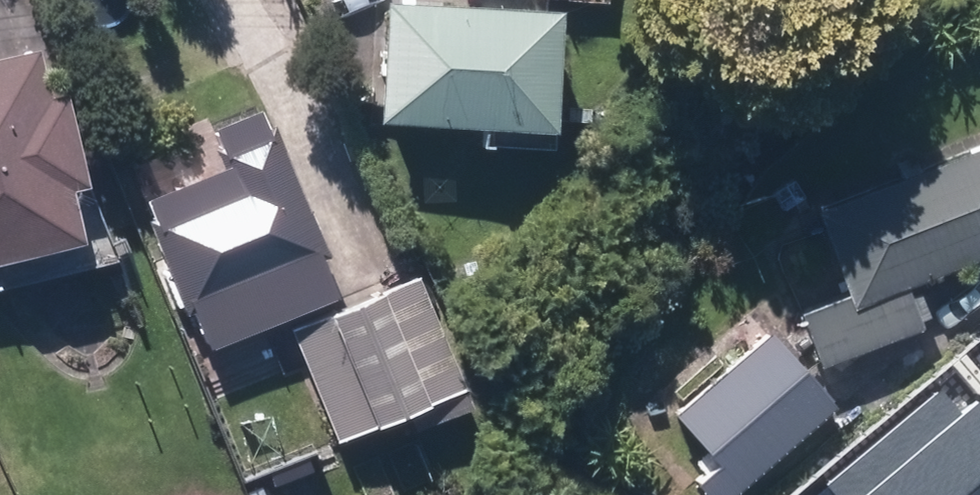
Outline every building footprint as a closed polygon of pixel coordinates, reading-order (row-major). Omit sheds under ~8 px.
[(481,128),(480,148),(549,152),(550,132),(558,8),(431,0),(382,0),(375,122),(481,128)] [(80,240),(67,184),(84,180),(63,94),(46,99),(34,51),(0,59),(0,260),(80,240)] [(213,149),(228,183),(150,218),(205,342),(312,295),(301,272),(334,257),(290,156),(275,122),(213,149)] [(842,289),(798,307),(821,366),(923,325),(906,281),(979,252),(979,143),(811,211),(842,289)] [(336,443),(404,413),(415,438),(481,410),(470,385),(420,268),(286,326),(336,443)] [(714,459),(690,478),(705,494),(726,494),(736,487),(836,405),(770,325),(671,407),(714,459)] [(837,494),(979,494),(979,402),(963,416),(942,390),(827,484),(837,494)]
